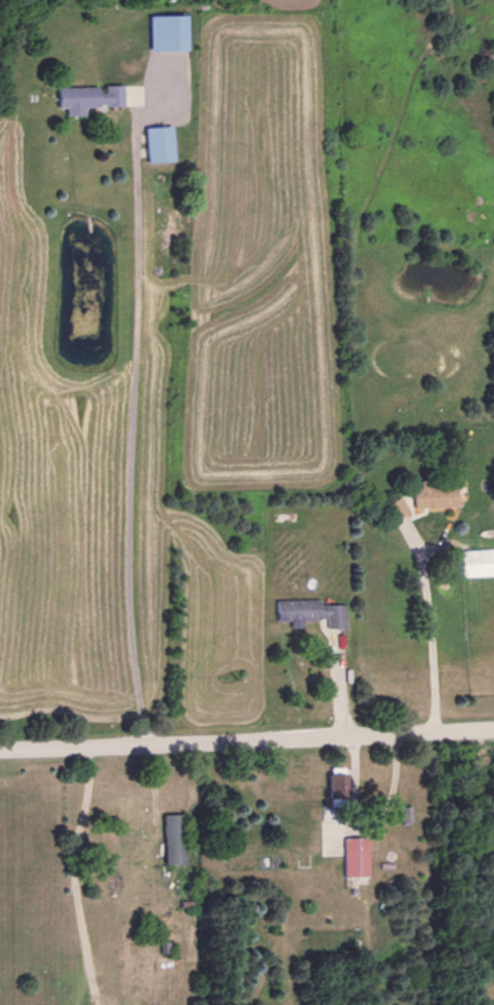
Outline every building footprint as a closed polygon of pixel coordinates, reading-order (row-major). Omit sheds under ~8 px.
[(147,15),(148,51),(185,50),(184,14),(147,15)] [(55,87),(55,108),(62,108),(63,115),(82,115),(82,109),(104,108),(104,106),(121,106),(121,85),(99,85),(99,86),(55,87)] [(170,125),(143,127),(145,162),(171,161),(170,125)] [(412,508),(455,506),(454,480),(418,481),(418,487),(411,488),(412,508)] [(384,504),(393,519),(407,511),(399,496),(384,504)] [(493,575),(493,549),(458,550),(459,576),(493,575)] [(274,600),(275,620),(288,620),(289,627),(302,627),(302,620),(318,619),(319,627),(345,627),(344,603),(319,604),(318,599),(274,600)] [(326,798),(345,797),(345,773),(326,773),(326,798)] [(163,864),(183,863),(182,813),(161,814),(163,864)] [(367,876),(367,837),(342,837),(343,876),(367,876)]
